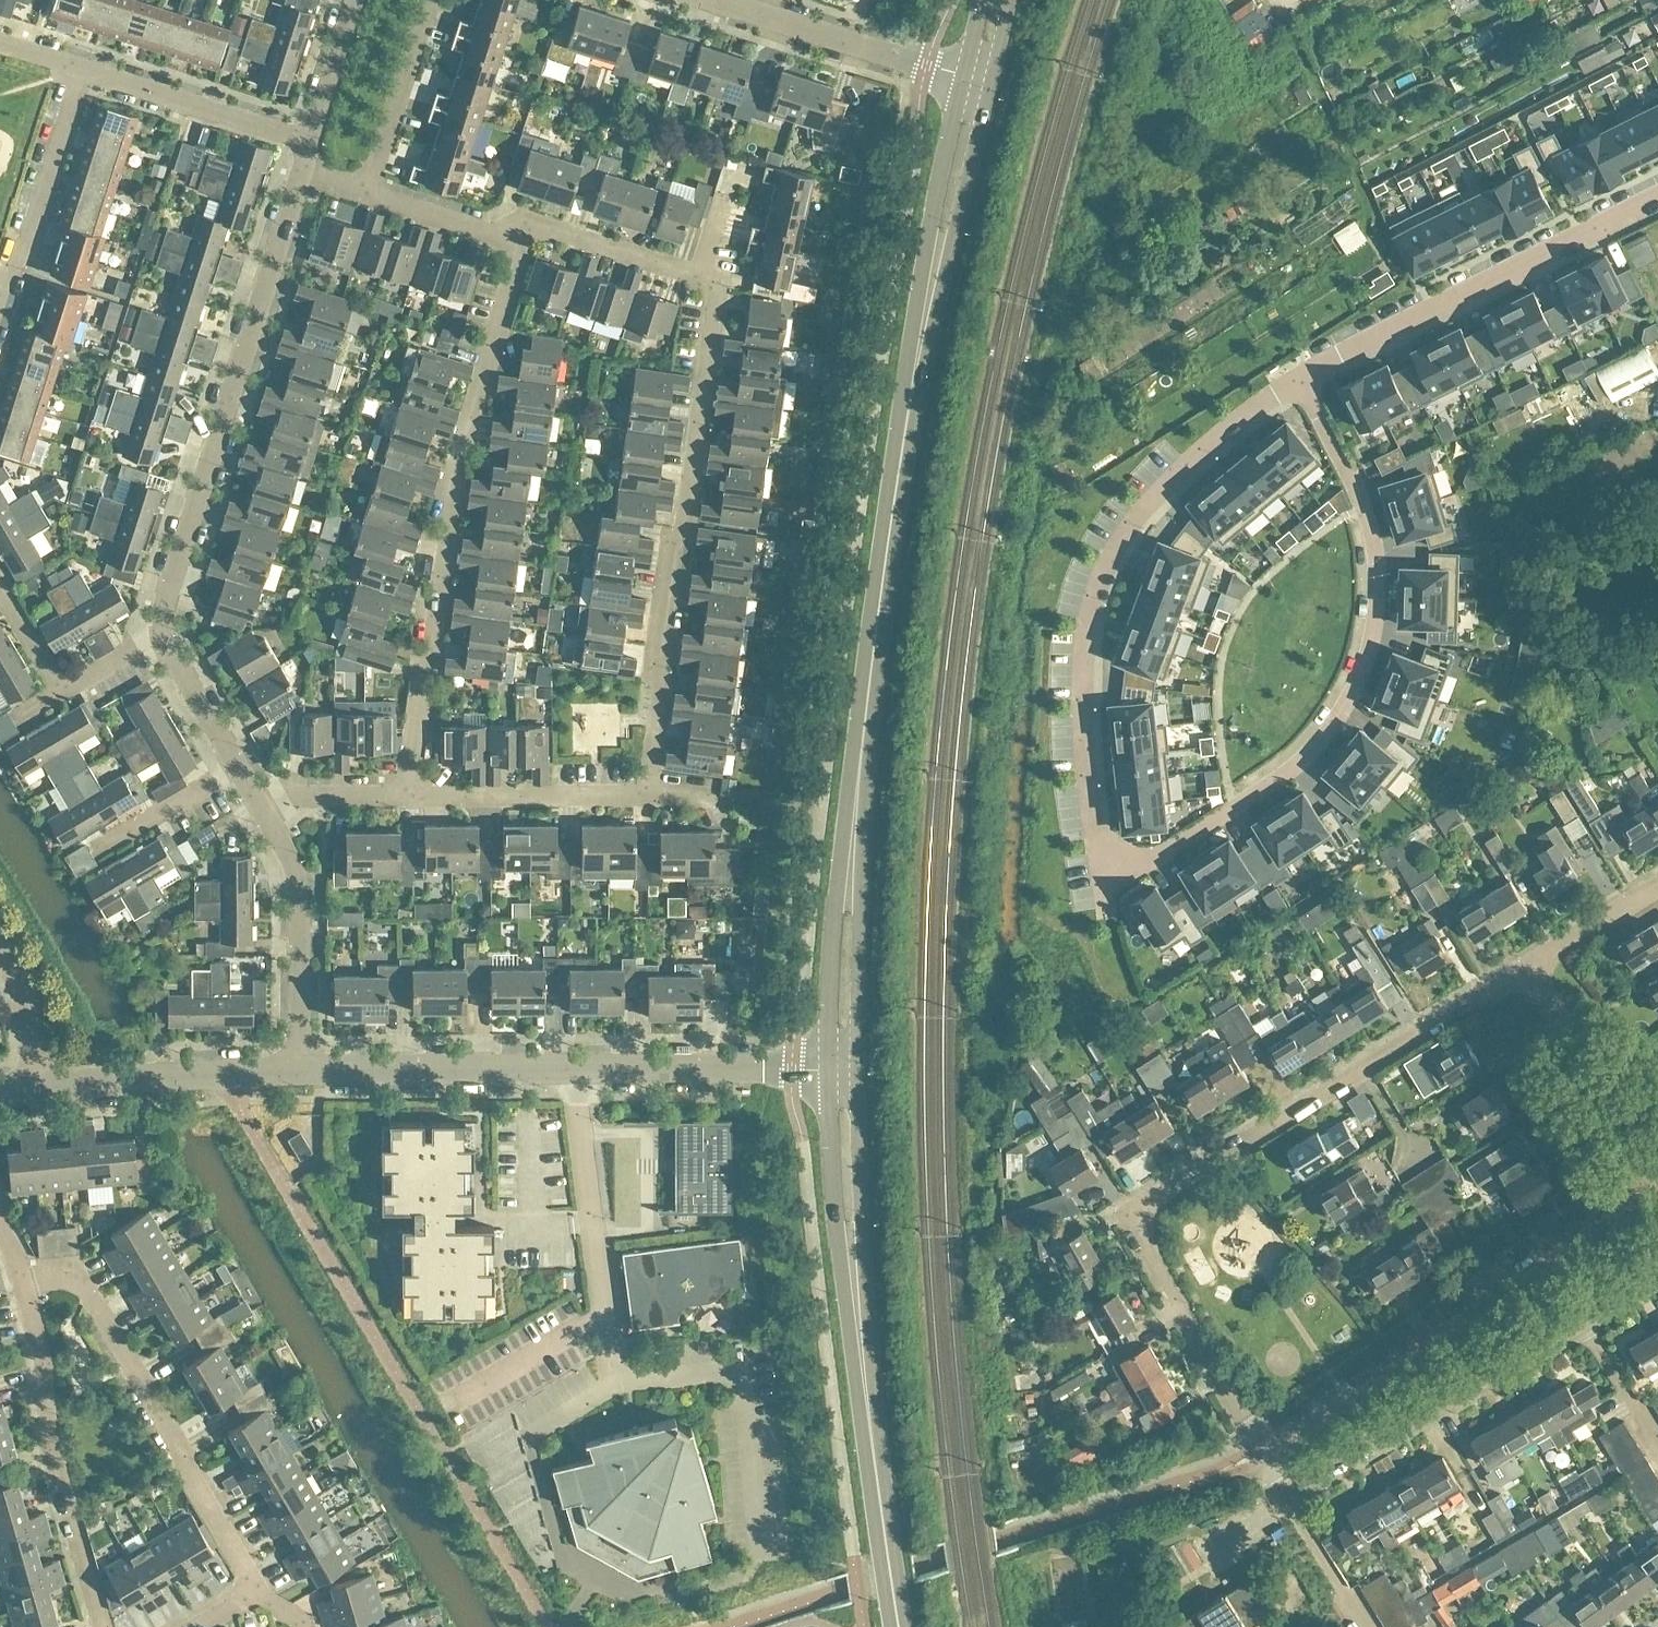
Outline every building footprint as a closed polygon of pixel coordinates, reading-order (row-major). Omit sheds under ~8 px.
[(21,21),(27,0),(0,0),(0,15),(21,21)] [(81,0),(55,0),(50,15),(74,23),(81,0)] [(108,0),(81,0),(74,23),(98,30),(108,0)] [(134,0),(108,0),(98,30),(122,38),(134,0)] [(158,6),(139,0),(134,0),(122,38),(145,45),(158,6)] [(313,12),(294,6),(296,0),(285,0),(277,25),(252,17),(246,35),(303,53),(309,35),(306,34),(313,12)] [(514,11),(480,0),(472,22),(460,18),(456,32),(502,47),(514,11)] [(514,11),(535,17),(538,7),(536,2),(528,0),(480,0),(514,11)] [(1482,2),(1481,0),(1439,0),(1445,15),(1482,2)] [(1611,10),(1626,2),(1625,1),(1627,0),(1606,0),(1611,10)] [(1646,10),(1657,4),(1657,0),(1640,0),(1646,10)] [(592,53),(605,13),(580,5),(575,20),(561,17),(555,41),(552,40),(547,55),(572,62),(576,48),(592,53)] [(169,53),(182,14),(158,6),(145,45),(169,53)] [(236,12),(230,30),(232,31),(246,35),(252,17),(236,12)] [(630,76),(638,49),(623,44),(631,21),(605,13),(592,53),(617,60),(613,71),(629,76),(630,76)] [(193,60),(205,21),(182,14),(169,53),(193,60)] [(1571,53),(1602,37),(1594,20),(1562,36),(1571,53)] [(217,68),(230,29),(205,21),(193,60),(217,68)] [(1487,27),(1477,32),(1483,43),(1493,38),(1487,27)] [(680,62),(687,39),(661,30),(653,54),(638,49),(630,76),(629,76),(628,80),(644,85),(649,71),(673,79),(674,79),(679,62),(680,62)] [(295,71),(297,71),(303,53),(246,35),(232,31),(227,47),(241,51),(240,53),(265,61),(258,84),(287,93),(295,71)] [(491,83),(502,47),(456,32),(451,46),(464,50),(457,72),(491,83)] [(1625,52),(1619,38),(1604,45),(1603,42),(1577,54),(1585,71),(1625,52)] [(714,91),(727,51),(701,43),(694,66),(680,62),(679,62),(674,79),(673,79),(668,97),(684,102),(690,84),(714,91)] [(750,119),(752,115),(760,88),(745,83),(752,60),(727,51),(714,91),(738,99),(734,114),(750,119)] [(1500,73),(1519,63),(1513,51),(1494,61),(1500,73)] [(1649,62),(1645,54),(1633,60),(1637,68),(1649,62)] [(795,117),(808,77),(782,69),(775,92),(760,88),(752,115),(768,120),(771,110),(795,117)] [(1616,79),(1612,71),(1601,77),(1605,85),(1616,79)] [(479,119),(491,83),(457,72),(449,95),(437,91),(433,105),(479,119)] [(1462,75),(1452,80),(1457,90),(1467,85),(1462,75)] [(832,150),(847,103),(830,98),(834,85),(808,77),(795,117),(812,123),(813,146),(820,146),(832,150)] [(1605,85),(1601,77),(1589,83),(1593,91),(1605,85)] [(1378,78),(1368,84),(1371,89),(1381,83),(1378,78)] [(1386,83),(1375,88),(1381,101),(1393,96),(1386,83)] [(855,84),(852,95),(872,100),(874,90),(855,84)] [(1572,102),(1568,94),(1556,100),(1560,108),(1572,102)] [(1560,108),(1556,100),(1545,106),(1549,114),(1560,108)] [(1646,109),(1642,102),(1623,111),(1627,119),(1623,121),(1642,159),(1657,151),(1657,136),(1645,110),(1646,109)] [(130,140),(138,116),(99,103),(91,127),(130,140)] [(1646,109),(1645,110),(1657,136),(1657,103),(1646,109)] [(468,156),(472,143),(476,144),(481,143),(485,139),(487,134),(486,129),(483,124),(478,123),(479,119),(433,105),(428,118),(441,122),(434,145),(468,156)] [(1642,159),(1623,121),(1600,132),(1619,170),(1620,170),(1642,159)] [(1510,138),(1504,126),(1487,135),(1493,147),(1510,138)] [(123,164),(130,140),(91,127),(84,151),(123,164)] [(167,132),(163,146),(172,148),(176,135),(167,132)] [(1619,170),(1600,132),(1578,143),(1600,187),(1623,175),(1620,170),(1619,170)] [(543,195),(556,155),(532,148),(535,137),(522,133),(513,160),(525,164),(518,187),(543,195)] [(1600,187),(1578,143),(1563,151),(1554,133),(1538,141),(1555,175),(1564,170),(1578,198),(1600,187)] [(1495,151),(1493,147),(1487,135),(1469,144),(1477,160),(1495,151)] [(234,161),(209,153),(204,151),(205,147),(195,144),(188,166),(189,166),(204,171),(260,189),(266,171),(263,170),(270,148),(241,138),(234,161)] [(195,144),(182,141),(174,168),(186,172),(188,166),(195,144)] [(456,192),(463,170),(486,177),(490,163),(468,156),(434,145),(426,167),(414,163),(409,178),(456,192)] [(1539,183),(1548,179),(1531,145),(1515,153),(1524,171),(1509,179),(1530,222),(1552,211),(1539,183)] [(715,149),(712,158),(715,165),(722,167),(727,154),(715,149)] [(769,149),(765,163),(779,167),(783,153),(769,149)] [(115,187),(123,164),(84,151),(76,175),(115,187)] [(618,219),(631,179),(615,174),(620,158),(599,151),(597,157),(588,184),(600,188),(593,211),(618,219)] [(1458,160),(1454,152),(1443,158),(1447,166),(1458,160)] [(569,204),(577,180),(588,184),(597,157),(584,153),(580,163),(556,155),(543,195),(569,204)] [(1447,166),(1443,158),(1431,164),(1435,172),(1447,166)] [(151,172),(162,175),(165,165),(155,162),(151,172)] [(805,212),(813,175),(766,164),(762,179),(775,182),(770,204),(805,212)] [(842,164),(838,178),(859,183),(862,169),(842,164)] [(189,166),(185,180),(199,185),(204,171),(189,166)] [(254,207),(260,189),(204,171),(199,185),(198,189),(223,197),(216,218),(216,219),(228,223),(228,224),(245,229),(252,206),(254,207)] [(162,200),(176,204),(182,177),(169,173),(162,200)] [(108,211),(115,187),(76,175),(69,199),(108,211)] [(1414,183),(1410,175),(1398,181),(1402,189),(1414,183)] [(161,180),(152,177),(149,187),(157,190),(161,180)] [(663,208),(668,191),(672,181),(659,177),(655,187),(631,179),(618,219),(644,227),(651,204),(663,208)] [(1530,222),(1509,179),(1487,190),(1505,227),(1504,228),(1507,233),(1530,222)] [(701,220),(712,185),(699,180),(693,199),(668,191),(663,208),(655,231),(681,239),(689,216),(701,220)] [(1376,195),(1388,189),(1384,181),(1372,187),(1376,195)] [(1505,227),(1487,190),(1464,201),(1483,238),(1504,228),(1505,227)] [(1244,198),(1232,205),(1237,214),(1249,207),(1244,198)] [(100,234),(108,211),(69,199),(61,223),(66,225),(66,224),(105,237),(105,236),(100,234)] [(1483,238),(1464,201),(1443,212),(1442,212),(1461,249),(1483,238)] [(1442,212),(1443,212),(1438,202),(1415,214),(1438,260),(1461,249),(1442,212)] [(796,249),(805,212),(770,204),(765,227),(752,224),(749,239),(796,249)] [(142,220),(152,223),(156,211),(146,208),(142,220)] [(221,245),(228,224),(228,223),(216,219),(216,218),(199,213),(192,235),(167,227),(166,233),(161,246),(218,264),(224,245),(221,245)] [(1438,260),(1415,214),(1392,225),(1415,272),(1438,260)] [(350,273),(353,264),(364,228),(322,215),(308,259),(350,273)] [(1356,219),(1334,233),(1346,252),(1368,239),(1356,219)] [(145,246),(152,226),(142,222),(136,243),(145,246)] [(97,260),(105,237),(66,224),(66,225),(58,248),(97,260)] [(153,228),(148,241),(161,246),(166,233),(153,228)] [(381,274),(393,237),(364,228),(353,264),(381,274)] [(1646,232),(1623,243),(1635,268),(1657,257),(1646,232)] [(410,283),(422,246),(393,237),(381,274),(410,283)] [(788,285),(796,249),(749,239),(745,253),(758,256),(753,279),(788,287),(788,285)] [(148,241),(144,255),(157,259),(161,246),(148,241)] [(212,282),(218,264),(161,246),(157,259),(156,264),(181,272),(174,293),(203,303),(210,281),(212,282)] [(439,292),(450,255),(422,246),(410,283),(439,292)] [(90,285),(97,260),(58,248),(51,272),(90,285)] [(1617,275),(1606,254),(1583,266),(1603,307),(1604,306),(1625,296),(1627,301),(1642,293),(1630,268),(1617,275)] [(468,301),(480,265),(450,255),(439,292),(468,301)] [(567,307),(579,271),(537,257),(527,287),(540,291),(537,298),(567,307)] [(1603,307),(1583,266),(1560,277),(1570,298),(1557,305),(1569,329),(1571,334),(1586,327),(1583,322),(1607,311),(1604,306),(1603,307)] [(596,316),(607,280),(579,271),(567,307),(596,316)] [(118,277),(113,292),(125,297),(131,282),(118,277)] [(624,326),(631,306),(636,289),(607,280),(596,316),(624,326)] [(79,318),(87,294),(48,281),(40,305),(79,318)] [(1375,283),(1366,288),(1371,296),(1380,291),(1375,283)] [(344,330),(354,300),(317,289),(308,318),(344,330)] [(668,332),(678,302),(636,289),(631,306),(624,326),(621,336),(641,342),(644,332),(654,335),(656,328),(668,332)] [(1569,329),(1557,305),(1544,311),(1533,291),(1510,302),(1530,343),(1531,342),(1552,332),(1555,337),(1569,329)] [(196,325),(203,303),(174,293),(167,315),(142,307),(141,309),(136,325),(192,343),(198,325),(196,325)] [(374,295),(370,307),(380,311),(384,299),(374,295)] [(782,346),(787,315),(779,314),(781,301),(750,297),(744,340),(782,346)] [(110,299),(107,308),(120,312),(123,303),(110,299)] [(1530,343),(1510,302),(1487,314),(1497,334),(1484,341),(1496,366),(1534,347),(1531,342),(1530,343)] [(72,341),(79,318),(40,305),(33,328),(33,329),(72,341)] [(129,305),(124,322),(136,325),(141,309),(129,305)] [(411,307),(408,316),(420,321),(423,311),(411,307)] [(352,332),(344,330),(308,318),(299,347),(335,358),(343,361),(352,332)] [(123,323),(119,336),(131,340),(136,327),(123,323)] [(187,362),(192,343),(136,325),(136,327),(131,340),(130,344),(155,352),(148,373),(177,383),(184,361),(187,362)] [(442,326),(438,336),(453,341),(458,342),(461,332),(449,328),(442,326)] [(1496,366),(1484,341),(1472,347),(1462,326),(1437,339),(1460,384),(1459,385),(1460,386),(1483,374),(1483,373),(1496,366)] [(59,364),(66,341),(71,342),(72,341),(33,329),(33,328),(28,327),(20,351),(59,364)] [(556,382),(563,339),(532,334),(530,347),(523,346),(519,377),(556,382)] [(450,352),(453,341),(438,336),(435,347),(450,352)] [(1460,384),(1437,339),(1414,350),(1424,371),(1411,377),(1423,402),(1459,385),(1460,384)] [(778,376),(782,346),(744,340),(740,370),(778,376)] [(719,341),(719,356),(740,357),(741,341),(719,341)] [(108,347),(93,342),(91,349),(106,354),(108,347)] [(445,388),(455,359),(408,344),(398,373),(409,376),(445,388)] [(1596,370),(1613,400),(1657,377),(1657,365),(1646,345),(1596,370)] [(326,387),(335,358),(299,347),(289,375),(326,387)] [(51,387),(59,364),(20,351),(12,375),(51,387)] [(795,371),(822,371),(822,353),(796,353),(795,371)] [(824,353),(823,366),(835,367),(837,355),(836,355),(824,353)] [(1591,355),(1584,358),(1589,369),(1600,364),(1597,357),(1591,355)] [(1423,402),(1411,377),(1398,384),(1387,363),(1364,375),(1385,416),(1384,416),(1386,421),(1423,402)] [(688,389),(690,375),(636,367),(631,398),(669,403),(672,387),(688,389)] [(786,377),(778,376),(740,370),(736,400),(782,407),(786,377)] [(170,404),(177,383),(148,373),(141,395),(116,387),(115,392),(111,405),(167,423),(173,405),(170,404)] [(44,411),(51,387),(12,375),(5,399),(44,411)] [(317,416),(326,387),(289,375),(280,404),(317,416)] [(1385,416),(1364,375),(1341,387),(1361,427),(1384,416),(1385,416)] [(436,417),(445,388),(409,376),(400,405),(436,417)] [(552,412),(556,382),(519,377),(514,406),(552,412)] [(102,388),(97,401),(111,405),(115,392),(102,388)] [(1517,388),(1510,392),(1516,405),(1523,401),(1517,388)] [(667,419),(669,403),(631,398),(627,427),(681,435),(683,421),(667,419)] [(44,411),(5,399),(0,414),(0,423),(36,435),(44,411)] [(778,436),(782,407),(736,400),(732,430),(770,435),(778,436)] [(326,419),(317,416),(280,404),(271,433),(317,447),(326,419)] [(97,405),(95,412),(105,416),(108,409),(97,405)] [(161,442),(167,423),(111,405),(105,424),(130,432),(122,454),(152,463),(159,441),(161,442)] [(427,446),(436,417),(400,405),(391,434),(427,446)] [(548,442),(552,412),(514,406),(510,436),(548,442)] [(1521,407),(1493,420),(1500,434),(1527,420),(1521,407)] [(1581,417),(1583,432),(1597,430),(1595,415),(1581,417)] [(1287,421),(1267,437),(1301,478),(1321,461),(1287,421)] [(36,435),(0,423),(0,450),(28,459),(36,435)] [(588,423),(587,434),(597,436),(599,424),(588,423)] [(679,449),(681,435),(627,427),(623,457),(661,463),(663,447),(679,449)] [(766,465),(770,435),(732,430),(728,460),(766,465)] [(370,442),(370,432),(350,431),(350,441),(370,442)] [(427,446),(391,434),(382,431),(373,460),(381,463),(418,474),(427,446)] [(308,476),(317,447),(271,433),(262,461),(299,473),(308,476)] [(544,472),(548,442),(510,436),(506,465),(506,466),(531,470),(544,472)] [(1301,478),(1267,437),(1248,453),(1280,492),(1279,493),(1281,494),(1301,478)] [(579,451),(595,454),(597,442),(582,439),(579,451)] [(349,442),(347,451),(355,454),(358,445),(349,442)] [(1407,460),(1400,446),(1376,458),(1383,471),(1404,461),(1407,460)] [(1430,448),(1407,460),(1404,461),(1409,476),(1382,484),(1386,497),(1383,502),(1387,513),(1439,497),(1441,497),(1433,470),(1436,469),(1430,448)] [(1280,492),(1248,453),(1229,469),(1261,508),(1262,508),(1279,493),(1280,492)] [(659,479),(661,463),(623,457),(619,487),(673,495),(675,481),(659,479)] [(761,495),(766,465),(728,460),(723,490),(761,495)] [(289,502),(299,473),(262,461),(253,490),(289,502)] [(155,511),(162,489),(146,483),(149,471),(122,463),(118,475),(133,480),(126,502),(101,494),(95,512),(151,530),(157,512),(155,511)] [(409,503),(418,474),(381,463),(372,491),(409,503)] [(10,475),(4,464),(0,466),(0,481),(10,475)] [(527,499),(531,470),(506,466),(506,465),(493,464),(489,494),(527,499)] [(342,468),(339,478),(351,481),(353,472),(342,468)] [(1261,508),(1229,469),(1210,485),(1243,525),(1263,509),(1262,508),(1261,508)] [(56,474),(45,480),(54,495),(65,499),(72,479),(56,474)] [(1243,525),(1210,485),(1190,501),(1197,510),(1185,526),(1208,544),(1216,534),(1223,542),(1243,525)] [(671,508),(673,495),(619,487),(615,516),(615,517),(640,520),(640,521),(652,523),(655,506),(671,508)] [(41,506),(31,490),(9,503),(0,488),(0,530),(41,506)] [(74,488),(70,501),(79,503),(83,490),(74,488)] [(280,530),(289,502),(253,490),(244,519),(280,530)] [(757,525),(761,495),(723,490),(719,520),(757,525)] [(400,532),(409,503),(372,491),(363,520),(400,532)] [(523,529),(527,499),(489,494),(485,524),(523,529)] [(1446,522),(1439,497),(1387,513),(1390,524),(1395,527),(1399,539),(1426,530),(1430,545),(1456,537),(1451,521),(1446,522)] [(567,498),(566,507),(577,508),(578,499),(567,498)] [(1329,498),(1322,504),(1331,514),(1337,509),(1329,498)] [(54,502),(46,506),(52,517),(60,513),(54,502)] [(1331,514),(1322,504),(1316,510),(1324,520),(1331,514)] [(37,531),(51,523),(41,506),(0,530),(0,552),(2,551),(14,572),(31,561),(38,572),(47,567),(39,554),(48,549),(37,531)] [(75,510),(70,525),(85,530),(89,515),(75,510)] [(146,548),(151,530),(95,512),(89,530),(114,538),(103,573),(113,576),(117,564),(136,570),(143,547),(146,548)] [(591,537),(592,515),(558,514),(557,535),(591,537)] [(637,536),(640,521),(640,520),(615,517),(615,516),(602,514),(597,545),(651,552),(653,539),(637,536)] [(271,559),(280,530),(244,519),(235,547),(271,559)] [(391,560),(400,532),(363,520),(354,549),(366,553),(367,553),(391,560)] [(1500,520),(1486,526),(1491,538),(1505,531),(1500,520)] [(518,559),(523,529),(485,524),(480,554),(518,559)] [(1200,555),(1208,544),(1185,526),(1171,544),(1160,540),(1151,565),(1201,583),(1210,559),(1200,555)] [(766,536),(756,534),(718,529),(714,559),(762,566),(766,536)] [(1291,545),(1298,539),(1290,529),(1283,535),(1291,545)] [(1283,535),(1276,540),(1285,550),(1291,545),(1283,535)] [(650,566),(651,552),(597,545),(593,575),(631,580),(634,564),(650,566)] [(262,588),(271,559),(235,547),(225,576),(262,588)] [(1432,552),(1432,568),(1403,566),(1402,580),(1398,584),(1398,595),(1467,597),(1469,554),(1432,552)] [(394,593),(403,564),(391,560),(367,553),(366,553),(358,581),(394,593)] [(514,589),(518,559),(480,554),(476,584),(514,589)] [(795,556),(793,568),(806,569),(808,558),(795,556)] [(556,558),(555,569),(566,571),(567,560),(556,558)] [(758,596),(762,566),(714,559),(709,589),(747,594),(758,596)] [(545,563),(543,576),(551,577),(553,564),(545,563)] [(60,570),(58,571),(63,581),(75,574),(69,564),(60,570)] [(1192,607),(1201,583),(1151,565),(1143,588),(1182,603),(1192,607)] [(56,569),(47,575),(54,586),(63,581),(58,571),(56,569)] [(109,620),(129,608),(113,582),(93,593),(80,571),(75,574),(63,581),(93,632),(110,622),(109,620)] [(629,596),(631,580),(593,575),(589,604),(643,612),(645,598),(629,596)] [(253,617),(262,588),(225,576),(212,618),(242,627),(245,615),(253,617)] [(93,632),(63,581),(54,586),(47,590),(60,613),(40,625),(55,651),(76,639),(77,641),(93,632)] [(385,622),(394,593),(358,581),(348,610),(385,622)] [(510,619),(514,589),(476,584),(472,613),(510,619)] [(288,588),(286,594),(296,597),(300,587),(294,585),(288,588)] [(1174,625),(1182,603),(1143,588),(1134,611),(1174,626),(1174,625)] [(743,624),(747,594),(709,589),(705,619),(743,624)] [(1465,642),(1467,597),(1398,595),(1397,606),(1401,610),(1401,624),(1429,625),(1428,640),(1465,642)] [(585,634),(623,640),(625,624),(641,626),(643,612),(589,604),(579,603),(577,623),(586,624),(585,634)] [(539,607),(537,621),(548,623),(548,617),(549,608),(539,607)] [(1228,619),(1231,611),(1218,607),(1215,615),(1228,619)] [(339,639),(346,642),(347,641),(376,650),(385,622),(348,610),(339,639)] [(1182,628),(1174,625),(1174,626),(1134,611),(1125,635),(1173,652),(1182,628)] [(506,649),(510,619),(472,613),(468,643),(506,649)] [(548,623),(547,629),(561,631),(563,619),(548,617),(548,623)] [(739,654),(743,624),(705,619),(701,649),(739,654)] [(7,631),(5,632),(0,625),(0,657),(17,648),(7,631)] [(280,663),(264,637),(258,641),(251,629),(225,645),(247,683),(280,663)] [(1218,643),(1221,634),(1209,630),(1206,638),(1218,643)] [(621,655),(623,640),(585,634),(584,643),(574,642),(572,660),(580,661),(579,666),(617,671),(616,677),(634,679),(637,657),(621,655)] [(1164,677),(1173,652),(1125,635),(1116,659),(1127,663),(1125,683),(1154,686),(1156,674),(1164,677)] [(1215,651),(1218,643),(1206,638),(1203,646),(1215,651)] [(347,641),(346,642),(342,654),(372,663),(376,650),(347,641)] [(568,643),(549,642),(549,658),(568,658),(568,643)] [(502,679),(506,649),(468,643),(464,674),(502,679)] [(1427,646),(1422,661),(1395,651),(1390,663),(1385,665),(1381,676),(1446,700),(1461,659),(1427,646)] [(24,665),(26,664),(17,648),(0,657),(0,685),(10,701),(36,686),(24,665)] [(1521,648),(1518,661),(1536,664),(1538,652),(1521,648)] [(735,684),(739,654),(701,649),(697,679),(735,684)] [(1518,661),(1515,677),(1532,681),(1536,664),(1518,661)] [(296,705),(289,694),(296,690),(280,663),(247,683),(269,721),(296,705)] [(1446,700),(1381,676),(1377,687),(1379,692),(1375,704),(1401,714),(1396,729),(1431,742),(1446,700)] [(783,677),(782,690),(791,691),(792,678),(783,677)] [(731,714),(735,684),(697,679),(693,708),(731,714)] [(517,683),(517,694),(532,694),(533,684),(517,683)] [(1159,687),(1154,686),(1125,683),(1122,703),(1111,704),(1114,730),(1155,726),(1155,724),(1153,701),(1158,701),(1159,687)] [(1198,685),(1197,693),(1209,694),(1210,686),(1198,685)] [(537,686),(537,697),(552,697),(552,686),(537,686)] [(176,726),(167,709),(164,711),(152,690),(135,700),(129,689),(120,695),(138,726),(115,739),(125,756),(176,726)] [(365,750),(365,701),(364,699),(334,699),(334,712),(335,750),(365,750)] [(395,750),(395,712),(374,712),(374,701),(365,701),(365,750),(395,750)] [(335,750),(334,712),(304,712),(304,702),(298,702),(291,720),(291,750),(335,750)] [(76,743),(107,724),(102,715),(91,722),(81,704),(60,716),(59,714),(42,724),(72,774),(89,765),(76,743)] [(727,744),(731,714),(693,708),(689,738),(727,744)] [(1599,743),(1628,730),(1619,711),(1590,724),(1599,743)] [(772,720),(771,729),(786,731),(787,722),(772,720)] [(1166,723),(1155,724),(1155,726),(1114,730),(1116,755),(1165,750),(1165,751),(1169,750),(1166,723)] [(72,774),(42,724),(26,733),(27,736),(7,748),(22,774),(43,762),(56,784),(72,774)] [(486,763),(486,725),(443,725),(443,763),(486,763)] [(517,763),(516,725),(486,725),(486,763),(517,763)] [(547,763),(547,725),(516,725),(517,763),(547,763)] [(158,801),(187,783),(181,772),(196,764),(184,743),(186,742),(176,726),(125,756),(133,768),(135,772),(157,759),(169,779),(151,790),(158,801)] [(1419,756),(1393,735),(1383,747),(1362,728),(1353,738),(1348,739),(1340,748),(1382,783),(1382,784),(1386,787),(1404,765),(1408,769),(1419,756)] [(1518,730),(1510,751),(1521,755),(1533,746),(1526,733),(1518,730)] [(742,735),(740,746),(751,748),(753,736),(742,735)] [(1214,744),(1213,735),(1200,737),(1201,746),(1214,744)] [(722,774),(727,744),(689,738),(684,769),(722,774)] [(1201,746),(1202,754),(1215,753),(1214,744),(1201,746)] [(1382,783),(1340,748),(1333,757),(1333,762),(1325,772),(1347,790),(1337,802),(1358,820),(1369,807),(1365,804),(1382,784),(1382,783)] [(1168,774),(1165,751),(1165,750),(1116,755),(1119,780),(1168,774)] [(1632,764),(1624,769),(1630,778),(1638,774),(1632,764)] [(117,813),(137,801),(127,784),(138,778),(135,772),(133,768),(102,787),(89,765),(72,774),(102,825),(118,815),(117,813)] [(1641,772),(1638,774),(1630,778),(1647,806),(1657,823),(1657,784),(1651,788),(1641,772)] [(102,825),(72,774),(56,784),(69,806),(48,818),(64,844),(84,832),(85,835),(102,825)] [(1171,800),(1168,774),(1119,780),(1122,804),(1164,800),(1164,801),(1171,800)] [(1464,775),(1452,790),(1460,796),(1479,783),(1464,775)] [(1600,810),(1578,775),(1567,783),(1588,817),(1600,810)] [(722,777),(720,793),(734,795),(737,779),(722,777)] [(1221,793),(1220,784),(1207,786),(1208,795),(1221,793)] [(1579,815),(1563,789),(1551,796),(1566,822),(1579,815)] [(1287,797),(1277,803),(1307,849),(1330,835),(1338,848),(1353,839),(1342,823),(1332,807),(1319,815),(1304,791),(1293,798),(1287,797)] [(1149,828),(1150,827),(1152,827),(1159,826),(1167,825),(1164,801),(1164,800),(1122,804),(1125,830),(1149,828)] [(1307,849),(1277,803),(1268,809),(1267,815),(1256,822),(1271,846),(1258,854),(1273,878),(1276,883),(1291,873),(1284,864),(1307,849)] [(1647,806),(1628,818),(1619,803),(1601,814),(1621,847),(1633,840),(1639,851),(1657,839),(1657,823),(1647,806)] [(196,821),(215,813),(211,804),(192,812),(196,821)] [(760,813),(758,840),(771,841),(773,814),(760,813)] [(1347,820),(1342,823),(1353,839),(1360,834),(1347,820)] [(194,847),(219,833),(212,822),(188,836),(194,847)] [(1579,876),(1572,864),(1578,860),(1556,823),(1537,834),(1549,853),(1525,868),(1537,886),(1543,882),(1550,894),(1579,876)] [(452,866),(452,824),(425,824),(425,849),(412,849),(412,855),(413,877),(426,877),(426,866),(452,866)] [(478,842),(478,824),(452,824),(452,866),(477,866),(477,877),(491,877),(491,849),(491,842),(478,842)] [(530,866),(530,824),(503,824),(503,849),(491,849),(491,877),(505,877),(505,866),(530,866)] [(570,877),(569,848),(557,848),(557,824),(530,824),(530,866),(547,866),(547,877),(570,877)] [(609,877),(609,866),(609,824),(582,824),(582,848),(569,848),(570,877),(583,877),(609,877)] [(648,883),(648,877),(648,848),(636,848),(636,824),(609,824),(609,866),(609,877),(635,877),(635,888),(648,888),(648,883)] [(1152,827),(1150,827),(1152,840),(1153,840),(1161,839),(1159,826),(1152,827)] [(687,872),(687,830),(660,830),(661,855),(648,855),(648,848),(648,877),(648,883),(648,888),(648,894),(656,894),(657,883),(662,883),(662,872),(687,872)] [(714,848),(714,830),(687,830),(687,872),(687,883),(740,883),(740,848),(714,848)] [(373,873),(373,831),(346,831),(346,856),(334,856),(334,884),(348,884),(348,873),(373,873)] [(400,855),(399,831),(373,831),(373,873),(399,873),(399,884),(413,884),(413,877),(412,855),(400,855)] [(1517,865),(1516,862),(1510,854),(1497,833),(1485,840),(1505,873),(1517,865)] [(167,898),(154,876),(174,864),(182,877),(193,871),(178,846),(168,852),(159,837),(139,849),(137,847),(121,857),(151,908),(167,898)] [(1273,878),(1258,854),(1245,862),(1230,839),(1219,846),(1214,844),(1204,851),(1234,897),(1256,883),(1259,887),(1273,878)] [(1234,897),(1204,851),(1194,857),(1193,862),(1182,869),(1197,893),(1184,902),(1199,925),(1213,916),(1210,912),(1234,897)] [(251,879),(251,856),(221,856),(221,879),(195,879),(195,898),(254,898),(254,879),(251,879)] [(151,908),(121,857),(104,867),(106,869),(85,881),(106,917),(127,905),(134,918),(151,908)] [(1435,873),(1423,880),(1436,903),(1437,902),(1449,923),(1460,916),(1458,912),(1443,886),(1435,873)] [(1436,903),(1423,880),(1411,887),(1425,910),(1436,903)] [(1527,908),(1510,880),(1484,896),(1501,924),(1527,908)] [(1199,925),(1184,902),(1172,910),(1156,886),(1125,906),(1135,921),(1141,917),(1143,920),(1162,949),(1185,934),(1191,943),(1205,934),(1199,925)] [(1335,892),(1326,897),(1336,913),(1345,907),(1335,892)] [(668,894),(668,912),(686,912),(686,894),(668,894)] [(1501,924),(1484,896),(1458,912),(1460,916),(1475,940),(1501,924)] [(252,941),(251,917),(254,917),(254,898),(195,898),(195,918),(221,918),(221,941),(206,941),(206,954),(235,954),(234,941),(252,941)] [(436,903),(436,918),(452,918),(452,903),(436,903)] [(484,905),(478,911),(479,917),(491,917),(491,905),(484,905)] [(152,910),(135,920),(141,931),(158,921),(152,910)] [(327,924),(362,924),(362,911),(327,911),(327,924)] [(558,917),(558,930),(566,930),(570,926),(570,917),(558,917)] [(694,918),(676,919),(677,939),(689,938),(694,932),(694,918)] [(1449,956),(1436,935),(1439,933),(1430,918),(1419,924),(1422,929),(1392,948),(1405,969),(1414,964),(1420,974),(1449,956)] [(1349,946),(1352,944),(1365,966),(1356,971),(1360,978),(1342,989),(1347,998),(1362,1022),(1401,998),(1355,923),(1340,932),(1349,946)] [(1653,923),(1620,943),(1623,948),(1635,967),(1657,953),(1657,931),(1653,923)] [(1270,931),(1282,949),(1291,943),(1280,925),(1270,931)] [(479,947),(479,957),(487,957),(487,947),(479,947)] [(597,1009),(597,967),(597,956),(557,957),(557,985),(570,985),(570,1009),(597,1009)] [(623,1009),(623,985),(636,985),(636,991),(636,963),(636,956),(622,956),(622,967),(597,967),(597,1009),(623,1009)] [(440,1010),(440,968),(414,968),(414,957),(400,957),(400,964),(400,986),(413,986),(413,1010),(440,1010)] [(466,1010),(466,985),(479,985),(479,957),(465,957),(465,968),(440,968),(440,1010),(466,1010)] [(518,1010),(518,968),(493,968),(492,957),(487,957),(479,957),(479,985),(491,985),(491,1010),(518,1010)] [(545,1009),(545,985),(557,985),(557,957),(544,957),(544,967),(518,968),(518,1010),(545,1009)] [(254,1024),(254,1007),(266,1007),(266,978),(253,979),(253,994),(230,994),(230,961),(210,961),(210,968),(211,968),(211,1027),(230,1027),(230,1024),(254,1024)] [(675,1016),(675,974),(658,974),(658,963),(636,963),(636,991),(648,991),(648,1016),(675,1016)] [(715,963),(700,963),(701,973),(675,974),(675,1016),(702,1016),(702,998),(715,997),(715,963)] [(400,986),(400,964),(378,964),(378,975),(361,975),(361,1016),(388,1016),(388,992),(400,992),(400,986)] [(211,968),(210,968),(192,968),(192,994),(169,994),(169,989),(156,989),(156,1018),(168,1018),(168,1024),(192,1024),(192,1027),(211,1027),(211,968)] [(1293,968),(1284,974),(1290,983),(1299,978),(1293,968)] [(361,1016),(361,975),(334,975),(334,1017),(361,1016)] [(1305,987),(1299,978),(1290,983),(1286,986),(1292,995),(1305,987)] [(1362,1022),(1347,998),(1342,989),(1338,984),(1327,990),(1336,1004),(1321,1014),(1336,1038),(1362,1022)] [(1649,989),(1657,1003),(1657,984),(1649,989)] [(1227,1009),(1245,1038),(1257,1031),(1239,1001),(1238,1002),(1233,994),(1222,1001),(1227,1009)] [(1233,1045),(1245,1038),(1227,1009),(1215,1016),(1233,1045)] [(1283,1071),(1310,1054),(1288,1019),(1282,1009),(1271,1016),(1276,1025),(1261,1034),(1283,1071)] [(1336,1038),(1321,1014),(1310,1020),(1304,1009),(1288,1019),(1310,1054),(1336,1038)] [(1111,1033),(1092,1044),(1101,1060),(1120,1049),(1111,1033)] [(1425,1064),(1440,1088),(1480,1063),(1465,1039),(1425,1064)] [(1249,1081),(1224,1040),(1208,1049),(1206,1046),(1196,1053),(1223,1097),(1249,1081)] [(1052,1166),(1068,1192),(1069,1191),(1098,1174),(1082,1149),(1095,1141),(1067,1098),(1037,1052),(1021,1063),(1041,1093),(1029,1101),(1045,1126),(1065,1158),(1052,1166)] [(1161,1052),(1149,1059),(1165,1087),(1177,1080),(1161,1052)] [(1197,1113),(1223,1097),(1196,1053),(1184,1060),(1193,1075),(1179,1083),(1197,1113)] [(1154,1094),(1165,1087),(1149,1059),(1137,1067),(1154,1094)] [(1407,1090),(1400,1080),(1387,1088),(1394,1098),(1407,1090)] [(1511,1114),(1494,1086),(1465,1103),(1466,1105),(1452,1113),(1459,1125),(1473,1116),(1482,1131),(1511,1114)] [(1148,1143),(1120,1098),(1120,1099),(1119,1096),(1096,1110),(1082,1088),(1067,1098),(1095,1141),(1104,1156),(1116,1148),(1122,1159),(1148,1143)] [(1173,1127),(1156,1098),(1141,1108),(1131,1092),(1120,1098),(1148,1143),(1173,1127)] [(1374,1109),(1368,1099),(1354,1108),(1360,1118),(1374,1109)] [(1358,1144),(1342,1118),(1319,1133),(1317,1129),(1287,1148),(1303,1174),(1340,1151),(1342,1154),(1358,1144)] [(732,1211),(732,1120),(675,1120),(676,1211),(732,1211)] [(485,1268),(485,1247),(494,1247),(494,1225),(465,1226),(465,1216),(458,1216),(458,1215),(453,1215),(453,1209),(474,1209),(473,1187),(464,1187),(464,1166),(473,1166),(473,1145),(464,1145),(464,1123),(465,1123),(465,1121),(432,1121),(431,1136),(428,1136),(424,1136),(424,1121),(390,1121),(390,1124),(391,1124),(391,1145),(382,1145),(382,1166),(391,1166),(391,1187),(382,1187),(382,1209),(414,1209),(414,1217),(414,1226),(402,1226),(402,1247),(411,1247),(411,1268),(402,1268),(402,1290),(412,1290),(412,1311),(410,1311),(410,1313),(444,1313),(444,1299),(452,1299),(452,1313),(486,1313),(486,1311),(485,1311),(485,1289),(494,1289),(494,1268),(485,1268)] [(112,1183),(108,1140),(95,1141),(94,1124),(82,1125),(87,1185),(112,1183)] [(87,1185),(82,1125),(69,1126),(71,1144),(58,1145),(63,1188),(87,1185)] [(63,1188),(58,1145),(46,1146),(44,1129),(32,1130),(38,1190),(63,1188)] [(38,1190),(32,1130),(20,1131),(21,1149),(8,1150),(12,1193),(38,1190)] [(312,1151),(300,1131),(288,1138),(301,1158),(312,1151)] [(1528,1155),(1529,1154),(1517,1135),(1467,1166),(1478,1184),(1493,1175),(1500,1186),(1496,1188),(1510,1211),(1520,1205),(1523,1210),(1557,1188),(1539,1160),(1534,1163),(1528,1155)] [(152,1188),(149,1155),(136,1157),(134,1137),(108,1140),(112,1183),(137,1180),(138,1189),(152,1188)] [(1447,1155),(1436,1162),(1451,1185),(1461,1179),(1447,1155)] [(1436,1162),(1424,1169),(1439,1192),(1451,1185),(1436,1162)] [(1335,1220),(1378,1194),(1362,1169),(1320,1195),(1335,1220)] [(1424,1169),(1413,1177),(1428,1200),(1439,1192),(1424,1169)] [(1417,1206),(1428,1200),(1413,1177),(1403,1183),(1408,1191),(1417,1206)] [(1454,1215),(1465,1208),(1451,1185),(1439,1192),(1454,1215)] [(1068,1192),(1004,1214),(1006,1235),(1080,1210),(1069,1191),(1068,1192)] [(1454,1215),(1439,1192),(1428,1200),(1417,1206),(1429,1225),(1432,1229),(1443,1222),(1454,1215)] [(110,1263),(162,1232),(149,1210),(112,1232),(119,1243),(104,1252),(110,1263)] [(108,1215),(96,1216),(97,1233),(109,1227),(108,1215)] [(1374,1231),(1366,1218),(1352,1227),(1356,1234),(1356,1235),(1358,1238),(1362,1235),(1364,1237),(1374,1231)] [(76,1225),(63,1226),(66,1254),(78,1253),(76,1225)] [(1434,1265),(1428,1254),(1441,1246),(1442,1247),(1443,1247),(1432,1229),(1429,1225),(1413,1235),(1417,1240),(1391,1256),(1407,1282),(1434,1265)] [(53,1255),(66,1254),(63,1226),(50,1228),(53,1255)] [(1040,1240),(1042,1258),(1052,1252),(1058,1262),(1064,1258),(1081,1289),(1098,1280),(1088,1262),(1099,1256),(1085,1229),(1069,1238),(1062,1227),(1040,1240)] [(40,1256),(53,1255),(50,1228),(37,1229),(40,1256)] [(138,1275),(175,1253),(162,1232),(110,1263),(116,1273),(131,1265),(138,1275)] [(739,1237),(646,1249),(635,1247),(633,1251),(623,1252),(624,1261),(621,1263),(625,1274),(632,1328),(654,1325),(666,1326),(667,1323),(680,1322),(679,1320),(673,1321),(673,1318),(673,1315),(674,1312),(674,1310),(675,1308),(676,1307),(679,1304),(681,1302),(683,1301),(686,1299),(688,1298),(691,1298),(696,1304),(708,1295),(710,1294),(714,1292),(715,1291),(717,1289),(719,1286),(721,1284),(723,1283),(726,1281),(729,1280),(731,1280),(743,1278),(744,1285),(745,1284),(739,1237)] [(1407,1282),(1391,1256),(1383,1243),(1373,1249),(1379,1259),(1367,1267),(1367,1268),(1354,1276),(1364,1291),(1376,1284),(1384,1297),(1399,1287),(1407,1282)] [(135,1306),(187,1275),(175,1253),(138,1275),(144,1286),(129,1295),(135,1306)] [(239,1265),(230,1271),(234,1278),(243,1273),(239,1265)] [(163,1318),(200,1296),(187,1275),(135,1306),(141,1316),(157,1307),(163,1318)] [(1136,1321),(1119,1291),(1094,1305),(1095,1305),(1077,1316),(1084,1328),(1091,1323),(1108,1352),(1133,1338),(1126,1327),(1136,1321)] [(212,1317),(200,1296),(163,1318),(176,1340),(193,1330),(199,1342),(228,1325),(220,1313),(212,1317)] [(234,1367),(221,1345),(235,1337),(228,1325),(199,1342),(206,1353),(184,1366),(197,1388),(234,1367)] [(1656,1331),(1632,1345),(1640,1359),(1632,1364),(1639,1377),(1648,1372),(1657,1366),(1657,1335),(1656,1331)] [(1137,1383),(1163,1368),(1149,1344),(1140,1349),(1133,1338),(1108,1352),(1115,1364),(1113,1365),(1120,1376),(1107,1383),(1108,1386),(1114,1396),(1126,1389),(1137,1383)] [(246,1388),(234,1367),(197,1388),(210,1411),(232,1397),(239,1409),(267,1392),(260,1380),(246,1388)] [(1087,1368),(1054,1387),(1059,1395),(1092,1377),(1087,1368)] [(1174,1413),(1165,1398),(1177,1391),(1163,1368),(1137,1383),(1126,1389),(1114,1396),(1092,1409),(1099,1422),(1122,1410),(1121,1407),(1132,1401),(1147,1428),(1174,1413)] [(1045,1377),(1038,1378),(1039,1387),(1047,1385),(1045,1377)] [(1591,1405),(1601,1400),(1593,1385),(1574,1396),(1567,1384),(1544,1398),(1568,1441),(1577,1436),(1572,1428),(1597,1414),(1591,1405)] [(279,1430),(267,1409),(274,1404),(267,1392),(239,1409),(246,1420),(229,1430),(242,1452),(279,1430)] [(1558,1447),(1568,1441),(1544,1398),(1520,1412),(1536,1438),(1538,1441),(1550,1434),(1558,1447)] [(9,1427),(2,1402),(0,1403),(0,1430),(9,1427)] [(1522,1446),(1536,1438),(1520,1412),(1497,1425),(1514,1455),(1524,1450),(1522,1446)] [(716,1512),(687,1413),(588,1441),(593,1457),(552,1468),(563,1504),(568,1503),(579,1541),(636,1573),(674,1562),(676,1567),(712,1557),(700,1516),(716,1512)] [(1608,1447),(1631,1433),(1624,1421),(1601,1435),(1608,1447)] [(1514,1455),(1497,1425),(1473,1439),(1489,1465),(1501,1458),(1512,1477),(1524,1471),(1514,1455)] [(16,1452),(9,1427),(0,1430),(0,1457),(16,1452)] [(239,1482),(291,1452),(279,1430),(242,1452),(248,1463),(233,1472),(239,1482)] [(1615,1459),(1638,1444),(1631,1433),(1608,1447),(1615,1459)] [(1097,1454),(1089,1438),(1067,1450),(1075,1465),(1097,1454)] [(1622,1470),(1646,1456),(1638,1444),(1615,1459),(1622,1470)] [(267,1495),(304,1473),(291,1452),(239,1482),(246,1493),(261,1484),(267,1495)] [(1451,1498),(1450,1496),(1462,1489),(1443,1457),(1420,1471),(1439,1505),(1451,1498)] [(1632,1487),(1656,1473),(1649,1461),(1625,1475),(1632,1487)] [(1594,1465),(1586,1470),(1594,1484),(1603,1479),(1594,1465)] [(1585,1489),(1594,1484),(1586,1470),(1577,1475),(1585,1489)] [(1439,1505),(1420,1471),(1396,1484),(1412,1510),(1416,1518),(1439,1505)] [(233,1472),(222,1478),(228,1489),(239,1482),(233,1472)] [(265,1525),(317,1495),(304,1473),(267,1495),(273,1506),(258,1515),(265,1525)] [(1656,1473),(1632,1487),(1639,1499),(1657,1487),(1657,1476),(1656,1473)] [(17,1479),(0,1484),(0,1511),(24,1504),(17,1479)] [(1419,1522),(1416,1518),(1412,1510),(1396,1484),(1373,1498),(1391,1527),(1390,1527),(1395,1536),(1419,1522)] [(1657,1503),(1657,1487),(1639,1499),(1646,1510),(1657,1503)] [(1605,1488),(1596,1493),(1604,1507),(1613,1502),(1605,1488)] [(1558,1505),(1549,1491),(1539,1497),(1547,1512),(1558,1505)] [(1489,1500),(1495,1510),(1509,1534),(1521,1527),(1501,1493),(1489,1500)] [(1596,1512),(1604,1507),(1596,1493),(1587,1498),(1596,1512)] [(292,1538),(329,1516),(317,1495),(265,1525),(271,1536),(286,1527),(292,1538)] [(114,1509),(111,1500),(111,1498),(96,1502),(97,1505),(99,1513),(114,1509)] [(1370,1544),(1366,1537),(1378,1530),(1389,1548),(1399,1542),(1395,1536),(1390,1527),(1391,1527),(1373,1498),(1350,1512),(1356,1523),(1340,1532),(1353,1554),(1370,1544)] [(1646,1510),(1654,1522),(1657,1519),(1657,1503),(1646,1510)] [(45,1511),(28,1516),(24,1504),(0,1511),(0,1537),(48,1523),(45,1511)] [(1497,1541),(1509,1534),(1495,1510),(1483,1517),(1497,1541)] [(214,1552),(192,1515),(170,1527),(201,1580),(211,1573),(202,1558),(214,1552)] [(1558,1515),(1549,1520),(1563,1544),(1572,1539),(1558,1515)] [(290,1568),(342,1538),(329,1516),(292,1538),(299,1549),(284,1558),(290,1568)] [(1550,1552),(1563,1544),(1549,1520),(1511,1543),(1526,1566),(1537,1560),(1534,1554),(1547,1546),(1550,1552)] [(35,1540),(52,1535),(48,1523),(0,1537),(0,1563),(38,1552),(35,1540)] [(201,1580),(170,1527),(148,1540),(170,1577),(181,1571),(190,1586),(201,1580)] [(1184,1538),(1178,1540),(1182,1546),(1190,1541),(1188,1537),(1184,1538)] [(318,1582),(355,1560),(342,1538),(290,1568),(296,1579),(311,1570),(318,1582)] [(170,1577),(148,1540),(127,1553),(158,1605),(168,1599),(160,1584),(170,1577)] [(1178,1540),(1166,1546),(1182,1575),(1195,1568),(1182,1546),(1178,1540)] [(1635,1596),(1657,1581),(1636,1552),(1628,1541),(1617,1550),(1627,1564),(1617,1571),(1635,1596)] [(1649,1548),(1647,1545),(1636,1552),(1657,1581),(1657,1580),(1657,1541),(1649,1548)] [(1462,1562),(1470,1557),(1462,1542),(1453,1547),(1462,1562)] [(1513,1573),(1526,1566),(1511,1543),(1499,1549),(1513,1573)] [(58,1559),(42,1564),(38,1552),(0,1563),(0,1575),(4,1588),(62,1571),(58,1559)] [(158,1605),(127,1553),(105,1566),(127,1603),(138,1596),(147,1611),(158,1605)] [(1432,1579),(1429,1573),(1424,1564),(1415,1569),(1424,1584),(1432,1579)] [(1481,1582),(1471,1565),(1447,1578),(1458,1596),(1481,1582)] [(1635,1596),(1617,1571),(1605,1579),(1596,1566),(1586,1573),(1613,1612),(1635,1596)] [(1586,1573),(1582,1568),(1571,1576),(1585,1594),(1573,1603),(1590,1626),(1593,1626),(1613,1612),(1586,1573)] [(52,1600),(48,1588),(65,1583),(62,1571),(4,1588),(11,1612),(52,1600)] [(380,1597),(373,1572),(331,1584),(335,1597),(318,1602),(321,1614),(380,1597)] [(1271,1615),(1276,1615),(1260,1588),(1251,1572),(1227,1588),(1197,1607),(1171,1622),(1174,1626),(1251,1626),(1271,1615)] [(1393,1584),(1392,1583),(1385,1572),(1362,1587),(1369,1598),(1393,1584)] [(125,1600),(110,1574),(101,1579),(109,1610),(125,1600)] [(1415,1595),(1403,1577),(1392,1583),(1393,1584),(1400,1595),(1404,1602),(1415,1595)] [(1376,1610),(1400,1595),(1393,1584),(1369,1598),(1376,1610)] [(1433,1588),(1425,1593),(1434,1608),(1442,1603),(1433,1588)] [(1434,1608),(1425,1593),(1417,1598),(1415,1595),(1404,1602),(1407,1607),(1414,1618),(1415,1620),(1434,1608)] [(1383,1621),(1407,1607),(1404,1602),(1400,1595),(1376,1610),(1383,1621)] [(386,1620),(380,1597),(321,1614),(325,1626),(342,1621),(343,1626),(365,1626),(386,1621),(386,1620)] [(1514,1626),(1548,1626),(1545,1623),(1558,1613),(1547,1598),(1512,1624),(1514,1626)] [(59,1624),(52,1600),(11,1612),(15,1626),(50,1626),(59,1624)] [(1414,1618),(1407,1607),(1383,1621),(1387,1626),(1400,1626),(1414,1618)] [(1426,1617),(1433,1626),(1450,1626),(1439,1609),(1426,1617)] [(404,1615),(386,1620),(386,1621),(365,1626),(407,1626),(404,1615)] [(1415,1620),(1414,1618),(1400,1626),(1420,1626),(1415,1620)]
